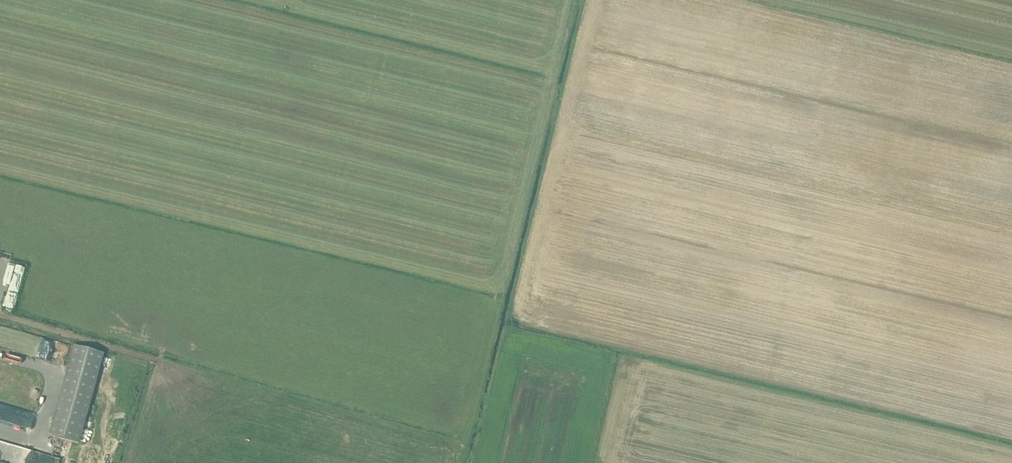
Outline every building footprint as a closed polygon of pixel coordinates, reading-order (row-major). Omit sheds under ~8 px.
[(72,345),(51,436),(82,443),(103,352),(72,345)] [(5,408),(3,422),(29,426),(31,412),(5,408)]
